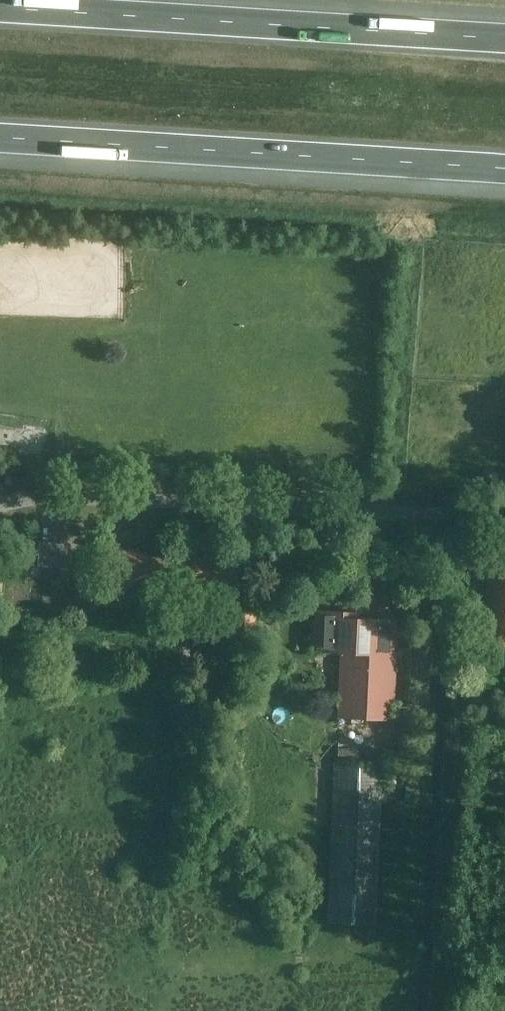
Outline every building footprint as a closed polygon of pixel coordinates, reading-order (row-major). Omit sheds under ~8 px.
[(38,544),(37,564),(69,566),(70,546),(38,544)] [(168,587),(169,557),(147,556),(148,551),(119,550),(117,584),(168,587)] [(168,587),(167,606),(191,607),(192,594),(205,595),(205,589),(236,591),(237,556),(191,553),(190,559),(169,557),(168,587)] [(272,620),(273,596),(259,595),(257,619),(272,620)] [(232,634),(253,635),(254,607),(233,606),(232,634)] [(339,652),(337,717),(393,719),(397,620),(360,619),(360,612),(325,611),(323,651),(339,652)] [(381,762),(335,760),(328,923),(374,925),(381,762)]
